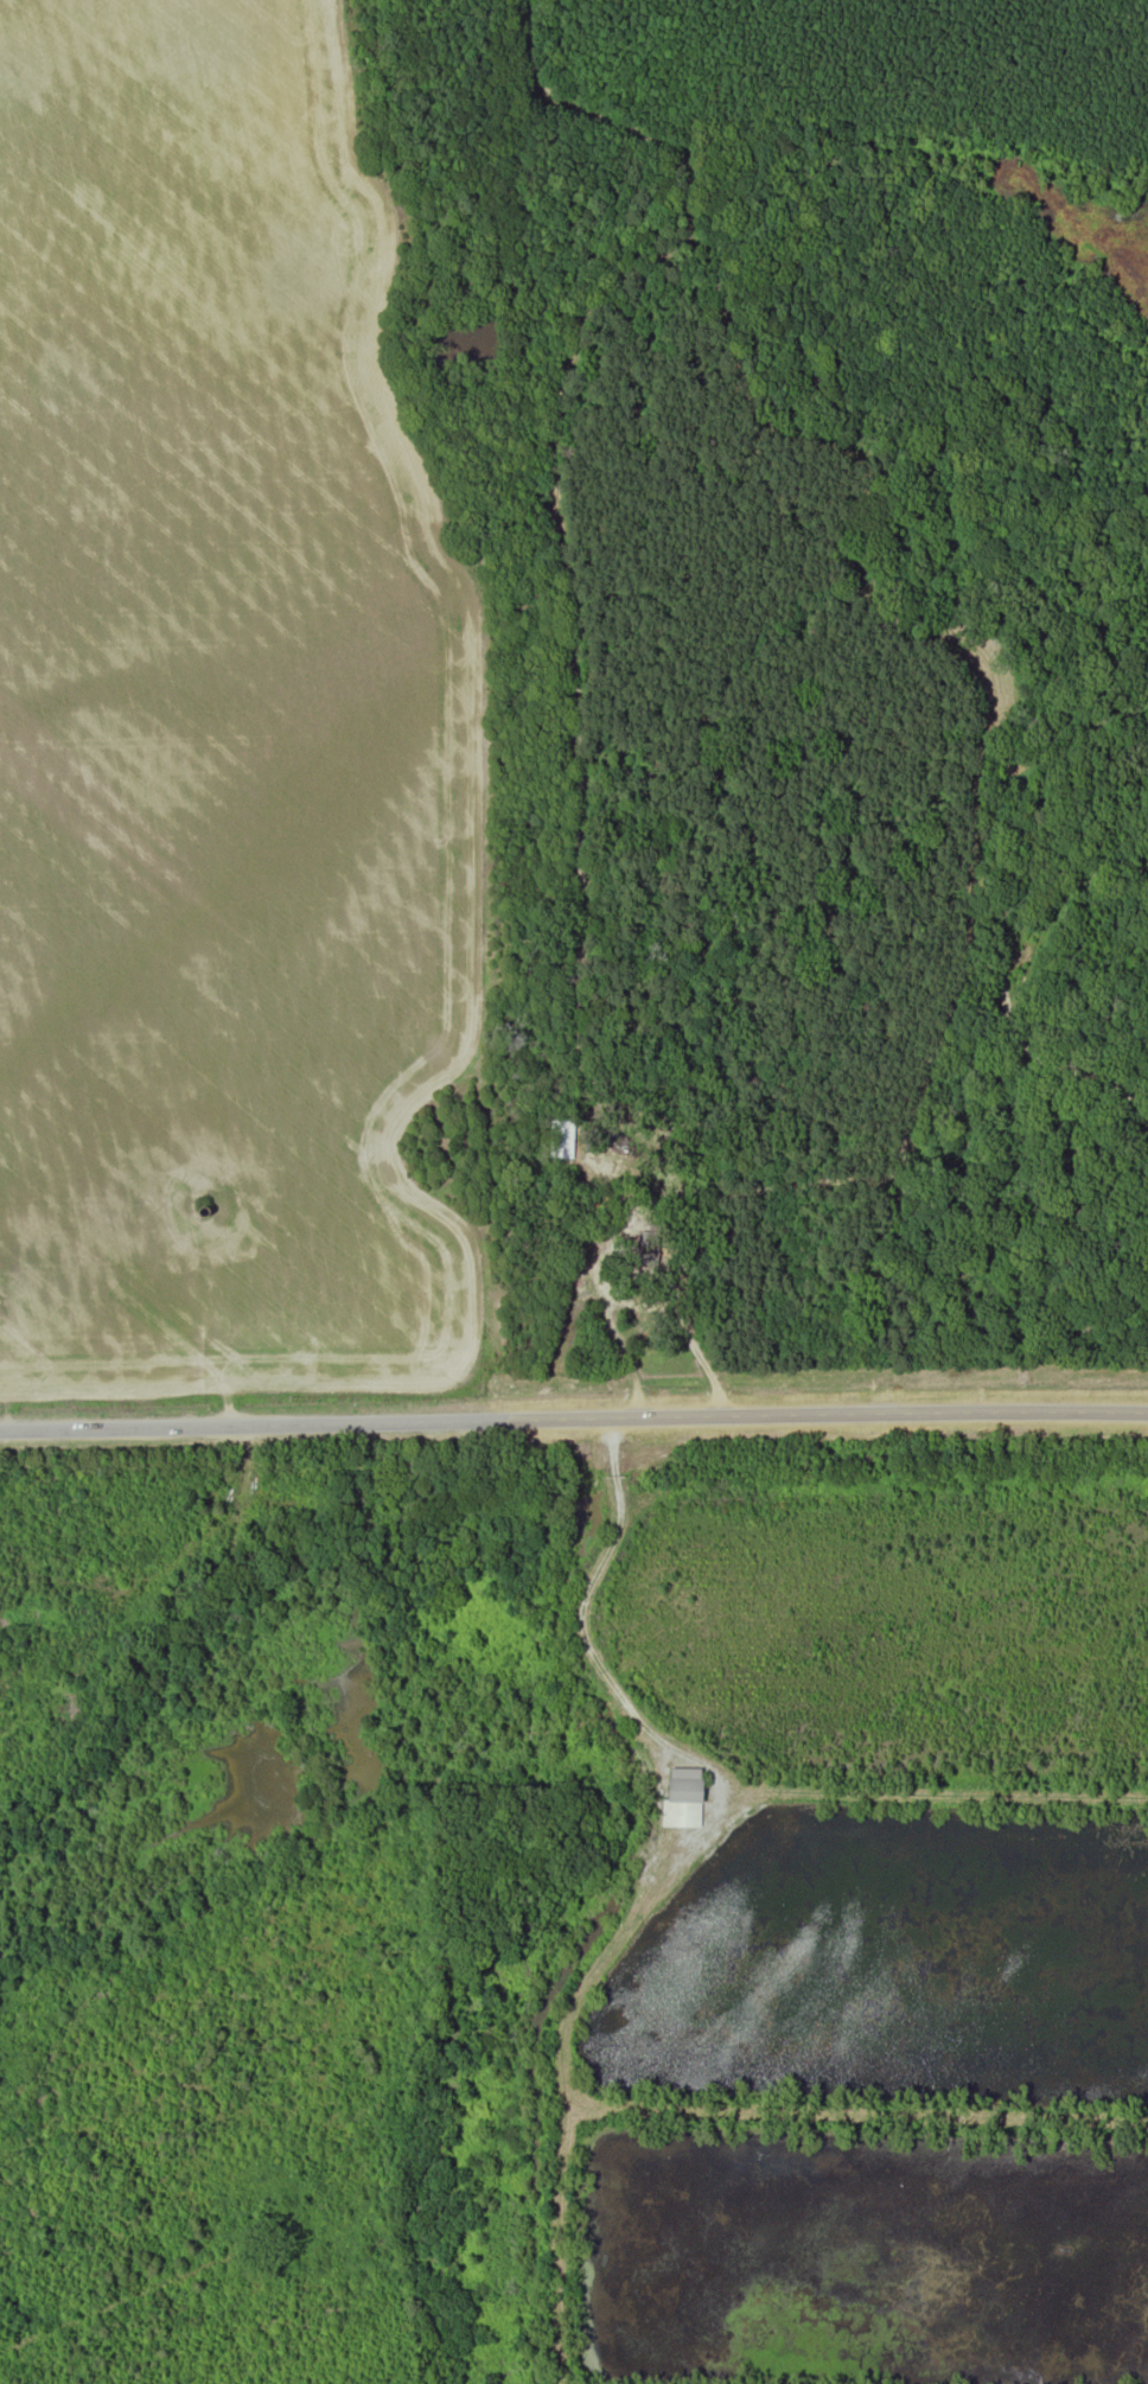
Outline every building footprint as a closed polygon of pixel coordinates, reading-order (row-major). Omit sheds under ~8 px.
[(662,1825),(697,1825),(697,1765),(662,1765),(662,1825)]
